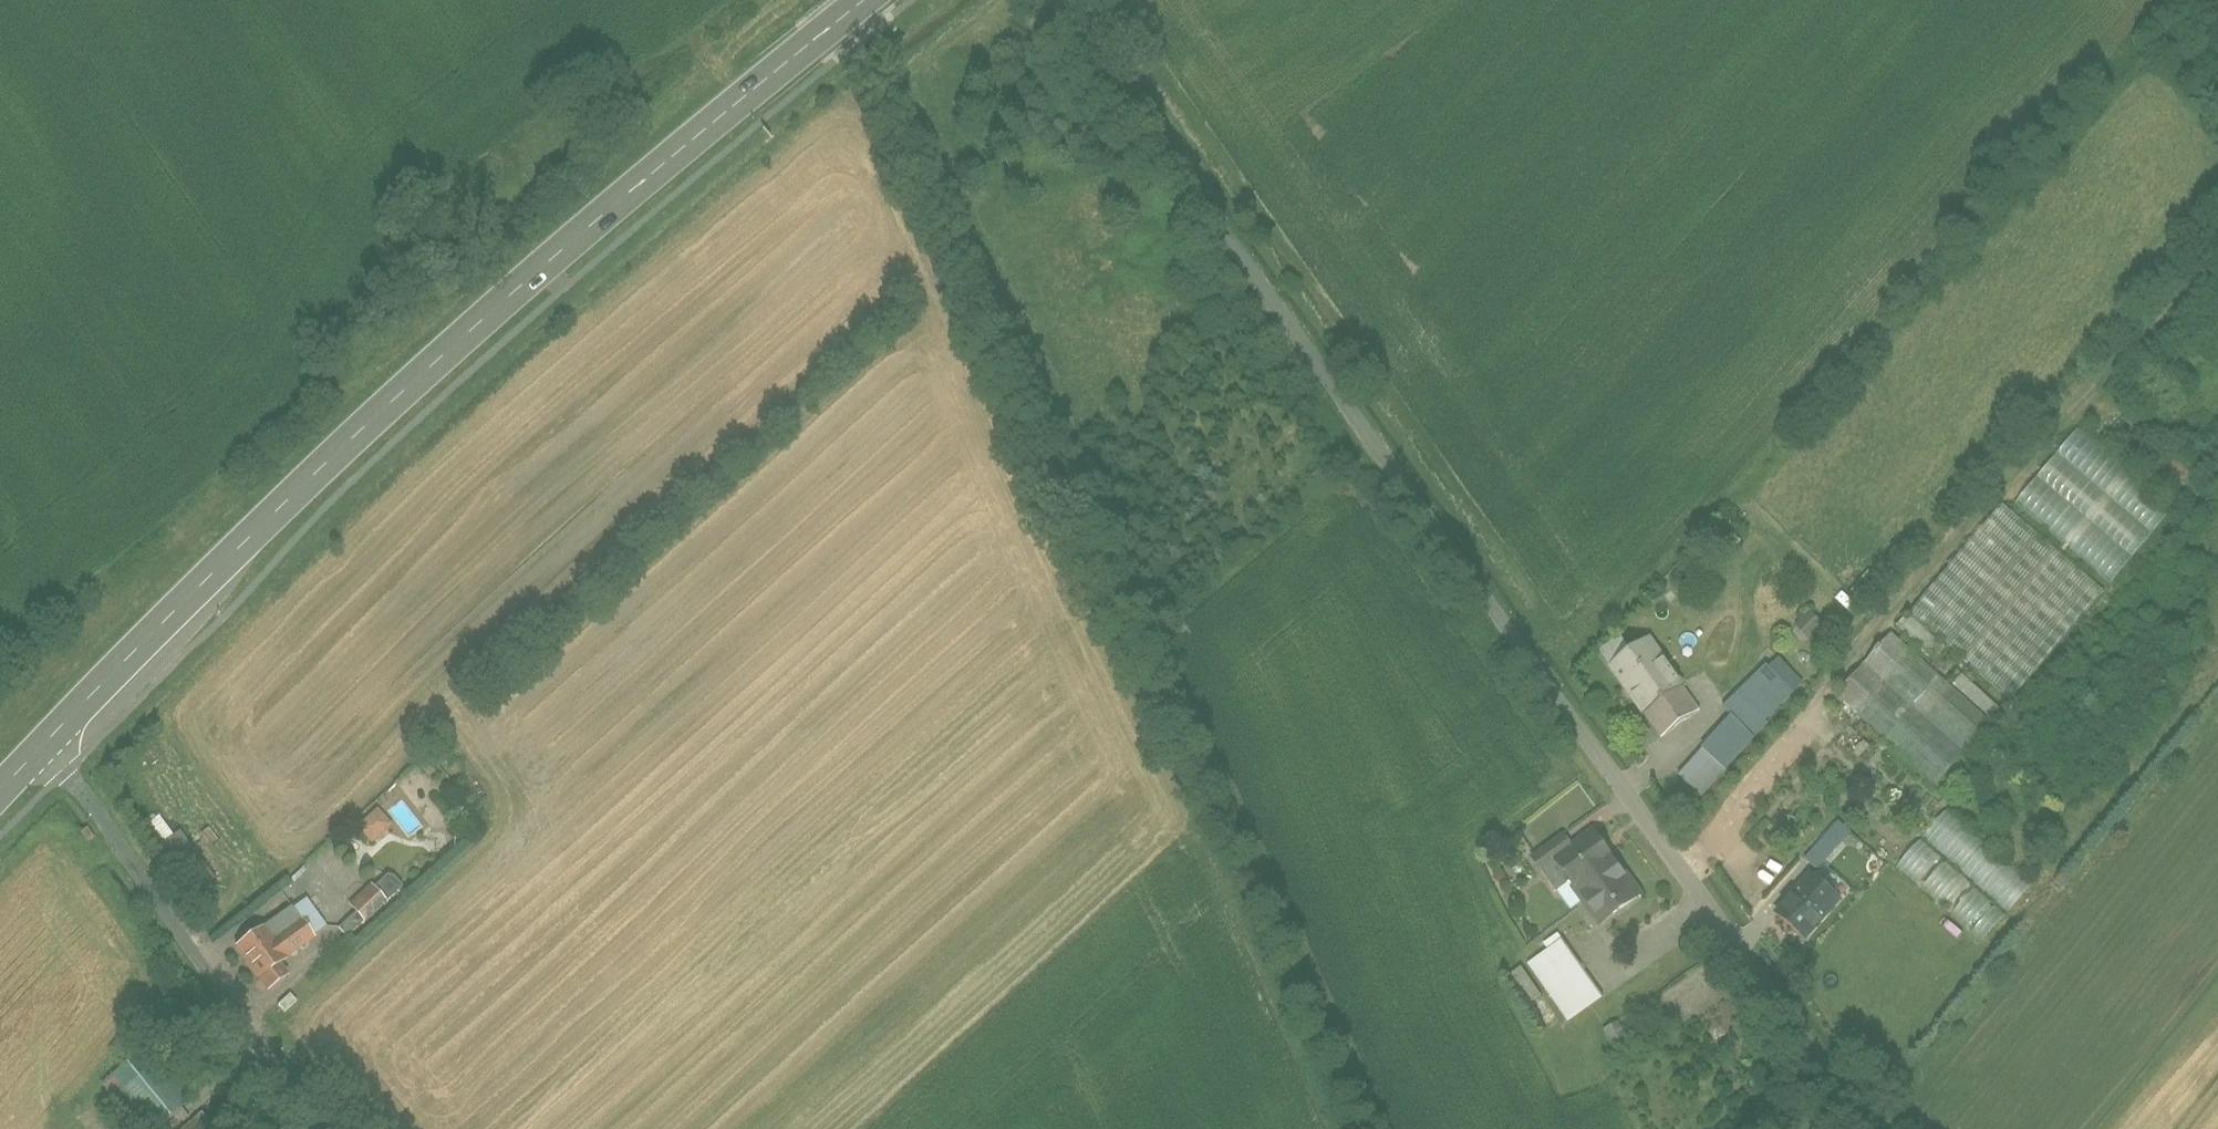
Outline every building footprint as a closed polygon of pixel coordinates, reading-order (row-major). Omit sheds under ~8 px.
[(2176,508),(2078,423),(2013,498),(2111,583),(2176,508)] [(2107,588),(2002,499),(1909,610),(2013,698),(2107,588)] [(1983,707),(1882,619),(1826,682),(1928,771),(1983,707)] [(1630,653),(1619,636),(1598,651),(1609,667),(1630,653)] [(1683,683),(1652,637),(1630,653),(1609,667),(1640,712),(1643,710),(1662,737),(1696,714),(1677,687),(1683,683)] [(1801,681),(1774,656),(1725,711),(1729,715),(1753,736),(1801,681)] [(1753,736),(1729,715),(1679,771),(1703,792),(1753,736)] [(428,825),(398,788),(380,802),(410,839),(428,825)] [(394,828),(378,810),(358,828),(374,846),(394,828)] [(1951,810),(1927,837),(2014,913),(2037,886),(1951,810)] [(1851,833),(1838,821),(1806,855),(1819,868),(1851,833)] [(1643,893),(1595,828),(1571,846),(1562,833),(1528,858),(1557,898),(1563,893),(1572,905),(1577,901),(1596,927),(1643,893)] [(186,868),(204,856),(187,832),(170,843),(186,868)] [(1926,841),(1905,862),(1968,928),(1985,911),(1966,891),(1959,898),(1949,888),(1960,877),(1926,841)] [(1846,897),(1809,862),(1768,906),(1806,941),(1846,897)] [(381,889),(373,883),(355,906),(377,924),(408,885),(393,873),(381,889)] [(355,934),(371,924),(365,913),(348,924),(355,934)] [(240,948),(237,950),(269,992),(290,976),(283,967),(318,940),(303,921),(277,941),(266,927),(240,948)] [(1562,940),(1529,963),(1568,1018),(1601,994),(1562,940)] [(1524,968),(1508,979),(1537,1023),(1554,1012),(1524,968)] [(192,1107),(146,1052),(111,1082),(151,1128),(166,1128),(192,1107)]
